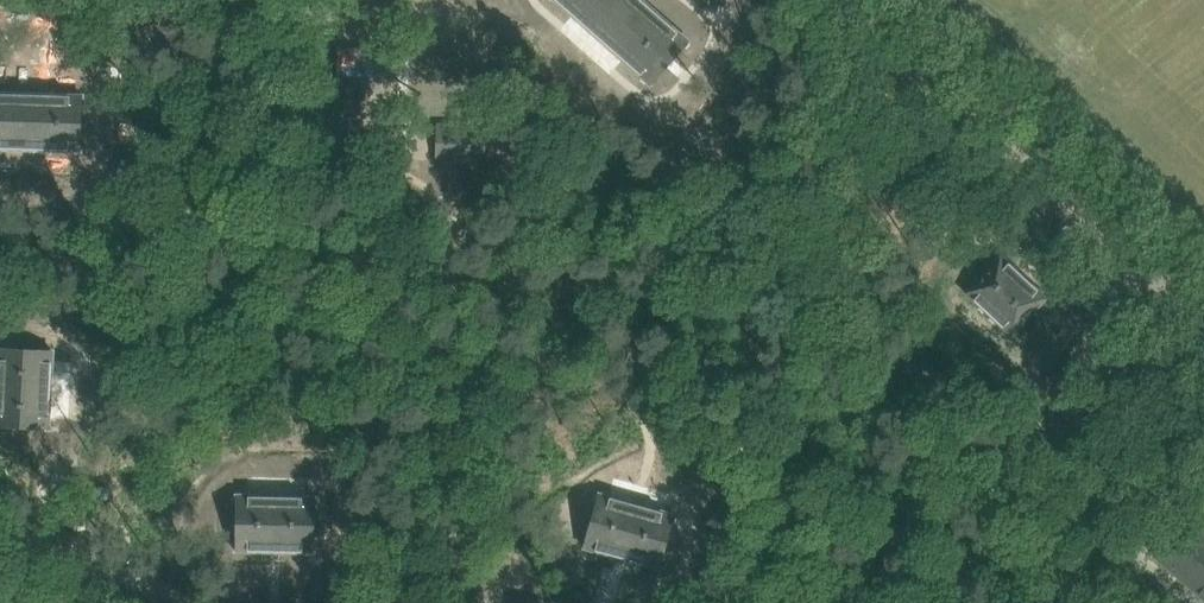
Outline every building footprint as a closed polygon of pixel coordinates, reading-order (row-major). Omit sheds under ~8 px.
[(651,84),(690,41),(643,0),(556,0),(651,84)] [(81,151),(83,95),(0,92),(0,148),(81,151)] [(439,159),(481,160),(482,125),(440,124),(439,159)] [(967,292),(994,317),(1011,334),(1046,297),(1001,255),(967,292)] [(50,431),(54,348),(0,346),(0,429),(50,431)] [(600,490),(585,547),(661,567),(676,509),(600,490)] [(237,495),(236,552),(315,554),(317,497),(237,495)] [(1173,535),(1153,558),(1203,602),(1203,532),(1188,518),(1173,535)]
